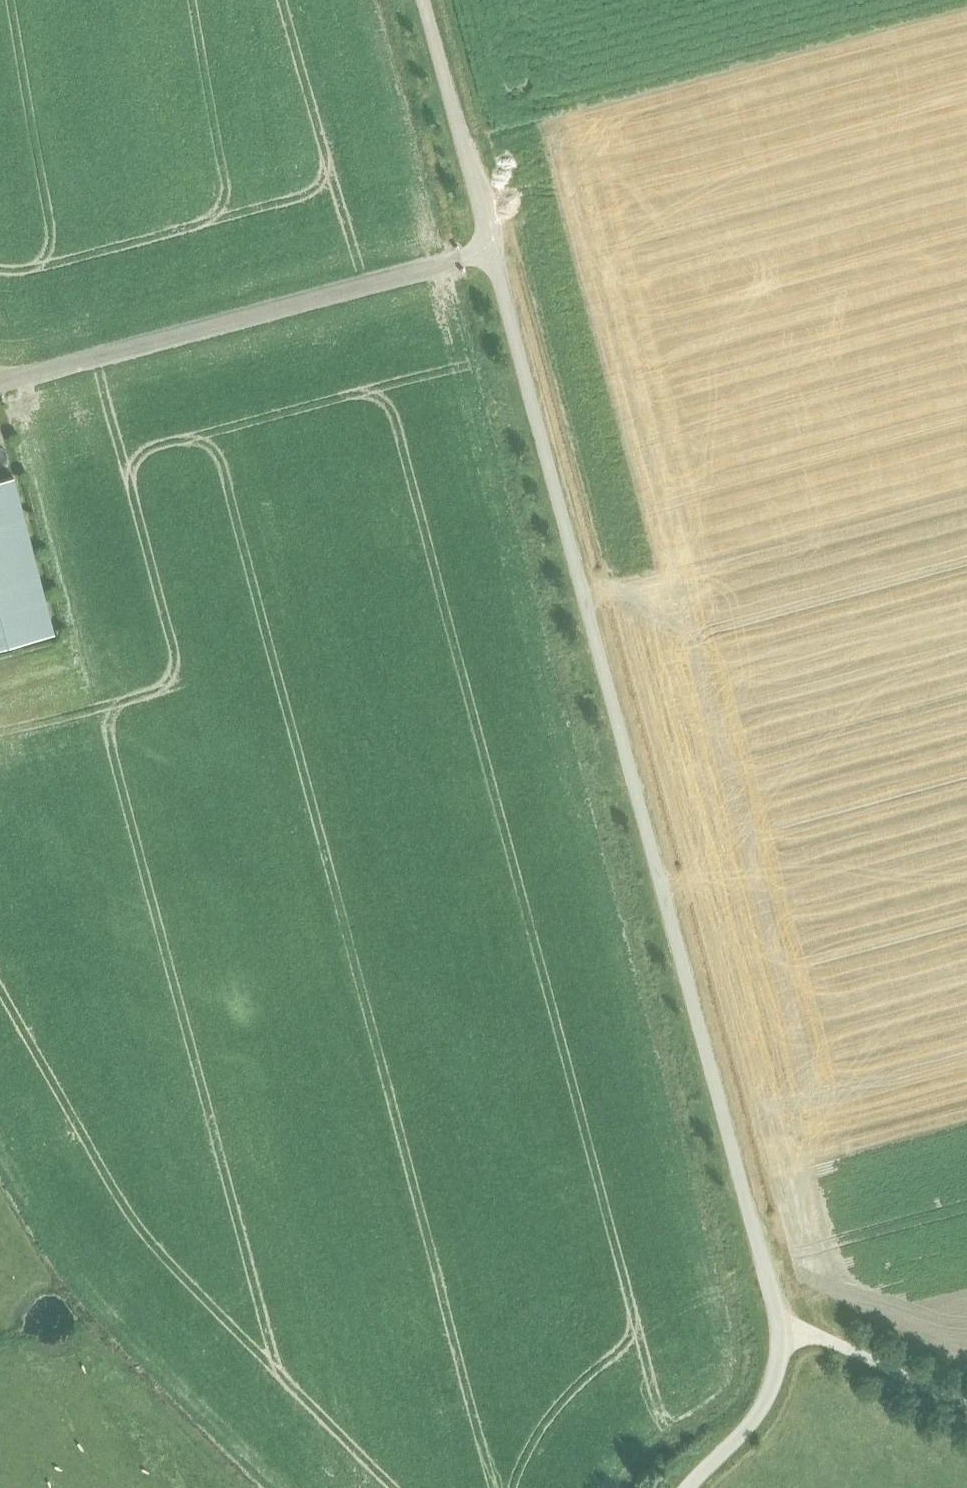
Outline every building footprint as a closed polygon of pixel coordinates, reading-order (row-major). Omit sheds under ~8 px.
[(12,477),(0,480),(0,645),(52,631),(12,477)]
